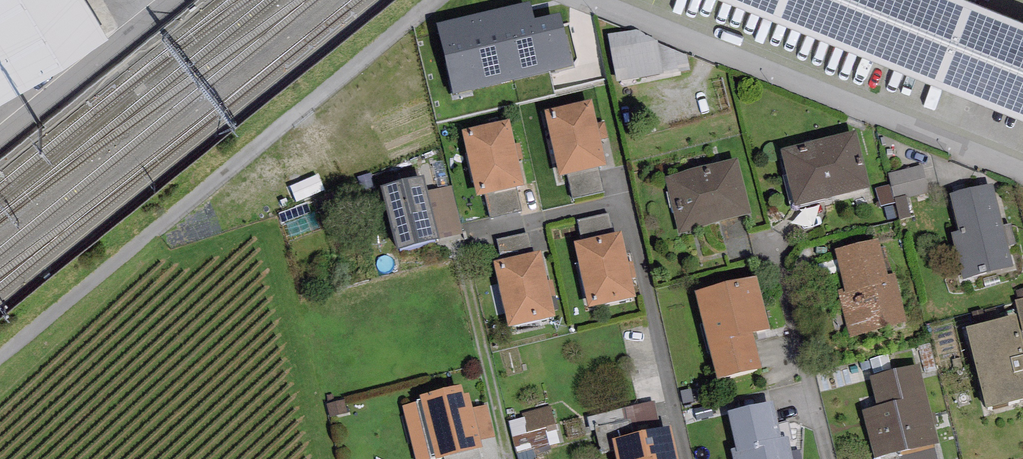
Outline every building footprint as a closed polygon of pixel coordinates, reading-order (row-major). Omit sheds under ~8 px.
[(88,0),(0,0),(0,100),(109,33),(88,0)] [(990,0),(745,0),(1022,111),(1022,13),(990,0)] [(456,97),(581,71),(572,26),(547,31),(542,5),(442,25),(456,97)] [(637,31),(608,36),(618,83),(663,75),(658,45),(658,42),(637,31)] [(688,56),(658,45),(663,75),(690,71),(688,56)] [(592,103),(545,113),(560,179),(568,177),(598,170),(607,168),(592,103)] [(510,122),(463,133),(478,198),(487,197),(516,190),(526,188),(510,122)] [(870,190),(856,133),(781,151),(795,208),(870,190)] [(752,216),(738,160),(665,178),(679,234),(752,216)] [(884,211),(905,204),(905,205),(935,196),(926,168),(893,178),(896,188),(879,194),(884,211)] [(598,170),(568,177),(574,200),(603,193),(598,170)] [(398,248),(435,239),(422,180),(384,188),(398,248)] [(993,185),(950,195),(960,233),(951,235),(963,281),(1014,268),(1009,248),(1016,246),(1011,226),(1004,227),(993,185)] [(516,190),(487,197),(492,219),(522,212),(516,190)] [(582,243),(614,235),(609,213),(577,221),(582,243)] [(502,262),(534,255),(528,233),(497,240),(502,262)] [(588,309),(636,298),(622,234),(614,235),(582,243),(573,245),(588,309)] [(878,241),(835,252),(845,290),(838,292),(850,338),(907,323),(895,275),(888,277),(878,241)] [(508,328),(556,317),(541,253),(534,255),(502,262),(493,264),(508,328)] [(757,278),(696,294),(717,381),(762,370),(754,336),(771,332),(757,278)] [(1002,322),(1016,319),(1020,333),(1022,333),(1022,301),(999,307),(1002,322)] [(966,331),(986,411),(1022,402),(1022,347),(1020,333),(1016,319),(1002,322),(966,331)] [(870,377),(878,409),(863,412),(875,458),(882,458),(897,455),(935,446),(939,445),(919,365),(870,377)] [(420,398),(421,402),(402,407),(415,458),(446,458),(482,450),(480,442),(472,410),(468,395),(464,396),(461,388),(420,398)] [(727,413),(735,450),(731,451),(732,458),(793,458),(789,438),(781,439),(773,403),(727,413)] [(487,406),(472,410),(480,442),(495,438),(487,406)] [(560,416),(515,419),(518,453),(562,450),(560,416)] [(612,442),(616,458),(678,458),(672,429),(612,442)] [(935,446),(897,455),(898,458),(938,458),(935,446)]
